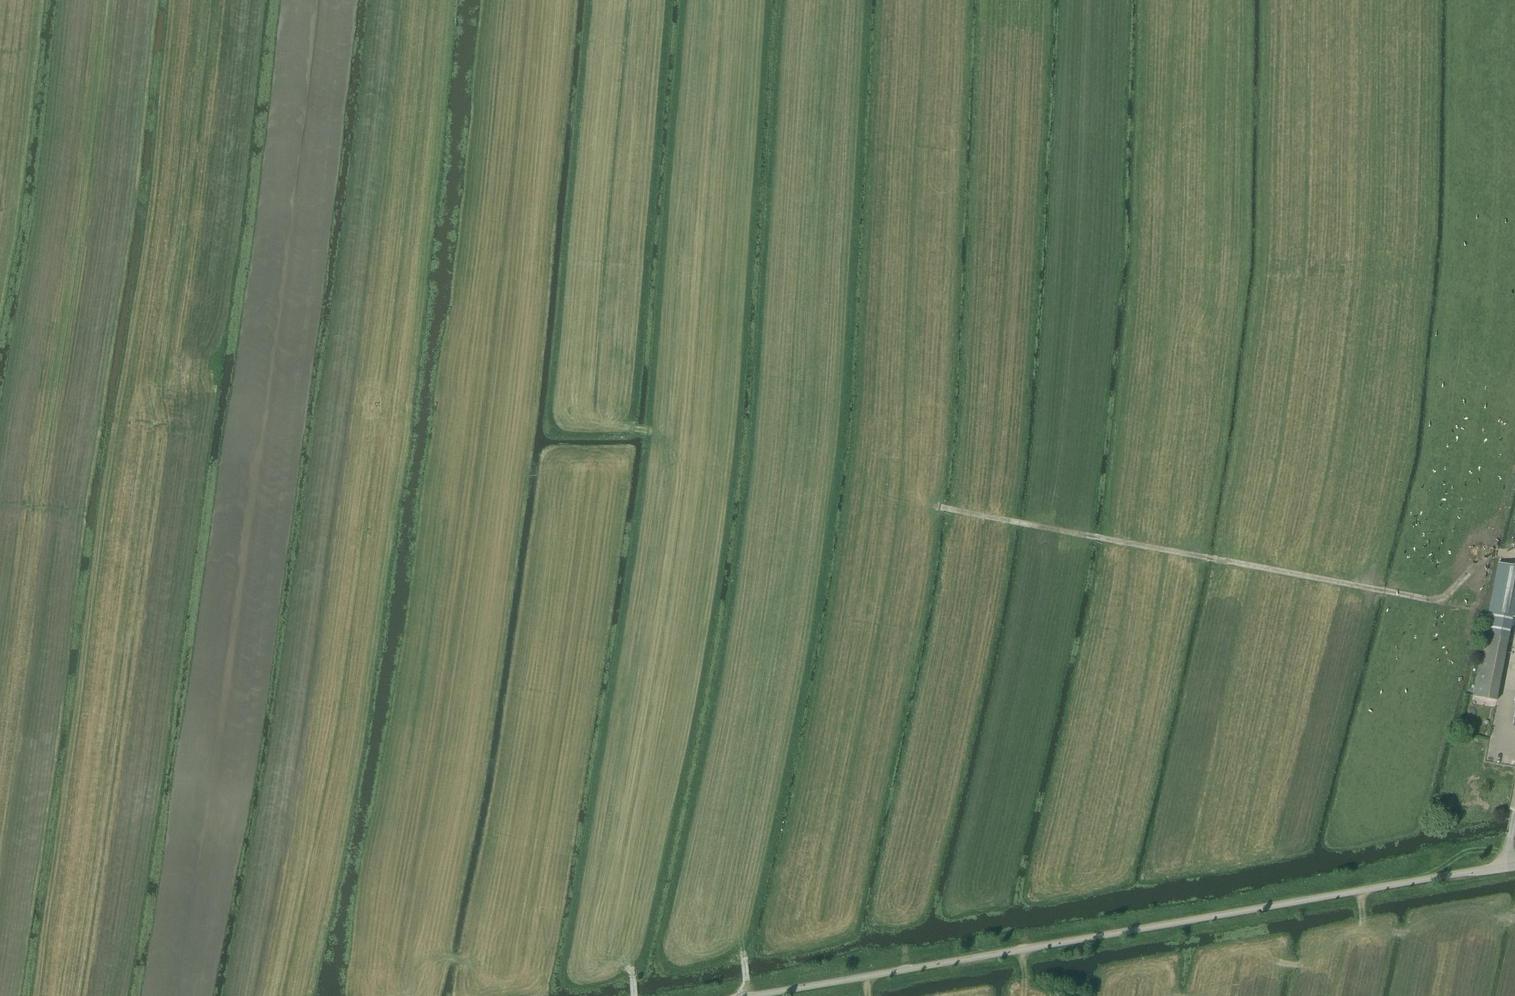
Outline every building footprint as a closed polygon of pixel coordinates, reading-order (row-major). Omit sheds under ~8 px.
[(1486,634),(1509,638),(1513,618),(1514,618),(1514,567),(1499,564),(1492,601),(1492,603),(1486,634)] [(1476,684),(1500,688),(1509,638),(1486,634),(1476,684)] [(1476,684),(1474,696),(1497,700),(1500,688),(1476,684)]
